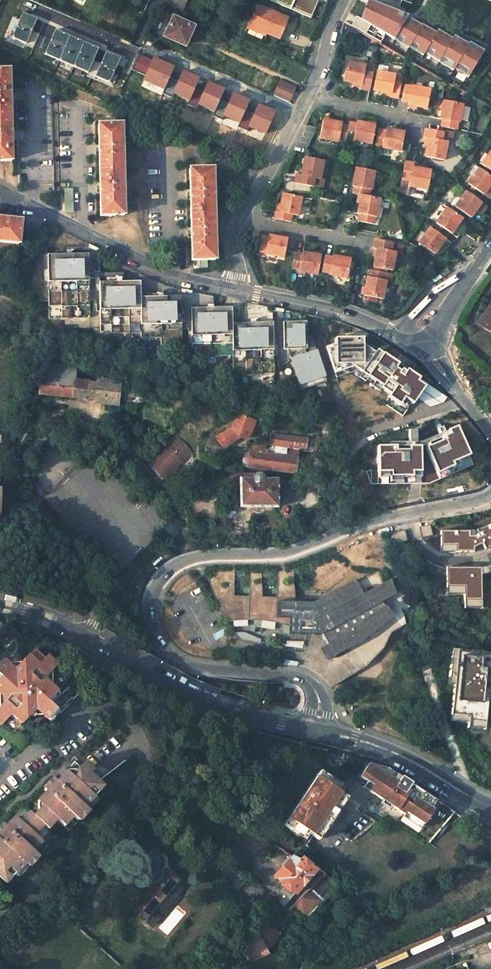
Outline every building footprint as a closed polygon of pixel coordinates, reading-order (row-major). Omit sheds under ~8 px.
[(482,53),(479,51),(480,49),(469,42),(468,44),(466,46),(464,45),(465,42),(453,35),(451,38),(450,41),(447,39),(448,36),(437,30),(435,33),(434,35),(431,33),(433,31),(421,24),(421,25),(420,27),(417,26),(418,24),(407,17),(406,19),(401,18),(403,13),(370,0),(368,0),(360,19),(356,17),(351,26),(379,43),(384,34),(407,48),(408,47),(422,55),(423,53),(452,70),(453,68),(468,77),(482,53)] [(279,38),(287,19),(259,6),(250,25),(265,32),(279,38)] [(189,23),(175,17),(174,20),(173,20),(166,38),(183,46),(191,28),(188,26),(189,23)] [(78,33),(58,23),(40,58),(60,68),(78,33)] [(265,32),(250,25),(249,28),(264,35),(265,32)] [(372,73),(363,71),(364,66),(345,62),(341,81),(351,83),(360,85),(359,87),(359,89),(368,91),(369,91),(372,74),(372,73)] [(0,69),(0,161),(12,161),(10,115),(9,69),(0,69)] [(264,108),(176,71),(171,84),(259,121),(264,108)] [(394,75),(375,72),(371,89),(381,92),(390,94),(390,96),(398,98),(398,97),(401,83),(392,82),(394,75)] [(288,102),(295,87),(280,81),(273,96),(288,102)] [(429,90),(411,86),(411,87),(403,86),(402,98),(401,101),(408,102),(408,104),(417,106),(426,108),(429,90)] [(458,123),(462,104),(443,100),(442,109),(440,119),(442,119),(441,126),(441,127),(456,129),(457,123),(458,123)] [(323,119),(319,137),(337,142),(338,140),(345,142),(346,137),(348,126),(341,125),(341,123),(331,121),(323,119)] [(352,140),(370,144),(374,125),(366,123),(356,121),(355,123),(349,122),(348,126),(346,137),(352,138),(352,140)] [(121,124),(98,124),(99,170),(100,216),(112,216),(124,215),(121,124)] [(382,148),(400,151),(404,133),(396,131),(385,129),(385,130),(378,129),(375,145),(382,146),(382,148)] [(444,160),(447,141),(451,142),(453,132),(447,132),(448,130),(441,129),(440,132),(425,129),(423,137),(429,138),(426,157),(444,160)] [(480,164),(490,172),(490,149),(480,164)] [(320,188),(322,179),(319,178),(323,161),(304,157),(302,167),(301,174),(298,174),(296,173),(294,182),(320,188)] [(250,167),(252,162),(243,158),(241,163),(250,167)] [(408,185),(427,190),(430,172),(420,170),(412,168),(413,165),(413,163),(405,161),(405,162),(401,179),(398,192),(406,194),(408,185)] [(213,168),(189,169),(190,215),(191,260),(215,260),(213,168)] [(370,190),(374,171),(356,168),(354,176),(352,186),(354,187),(352,193),(358,195),(361,195),(368,196),(369,190),(370,190)] [(466,184),(481,195),(486,188),(490,182),(490,179),(477,169),(466,184)] [(293,182),(292,187),(308,190),(309,186),(293,182)] [(490,194),(490,191),(486,188),(481,195),(487,199),(490,194)] [(465,191),(454,207),(468,217),(474,209),(479,202),(465,191)] [(280,203),(278,212),(275,211),(273,218),(275,219),(290,222),(291,215),(296,216),(300,197),(282,193),(280,203)] [(360,203),(358,214),(360,214),(359,222),(373,224),(375,216),(376,217),(380,199),(368,196),(361,195),(360,203)] [(479,202),(474,209),(480,213),(485,206),(479,202)] [(435,223),(450,234),(455,227),(461,218),(446,208),(435,223)] [(19,244),(21,220),(0,218),(0,242),(19,244)] [(456,238),(461,231),(455,227),(450,234),(456,238)] [(429,228),(418,243),(432,254),(439,246),(443,239),(429,228)] [(265,255),(283,259),(287,241),(279,239),(269,237),(268,239),(261,238),(258,252),(265,254),(265,255)] [(392,271),(395,253),(390,252),(392,242),(375,239),(373,248),(376,249),(375,258),(373,268),(392,271)] [(444,249),(449,243),(443,239),(439,246),(444,249)] [(88,252),(47,253),(48,318),(89,317),(88,252)] [(313,255),(302,253),(302,255),(294,254),(291,268),(292,268),(291,269),(299,270),(299,272),(317,275),(321,257),(313,255)] [(343,259),(333,256),(332,259),(324,257),(321,271),(321,272),(330,273),(330,275),(348,278),(351,260),(343,259)] [(367,278),(366,288),(364,297),(383,300),(386,282),(391,282),(392,275),(391,274),(387,273),(386,273),(371,270),(370,279),(367,278)] [(139,281),(99,282),(100,333),(140,332),(139,281)] [(180,296),(139,297),(140,332),(140,338),(160,337),(160,345),(181,345),(180,296)] [(489,307),(478,323),(490,333),(490,308),(489,307)] [(231,309),(190,310),(192,358),(232,358),(231,325),(231,309)] [(305,323),(282,324),(283,352),(306,351),(305,323)] [(272,324),(231,325),(232,358),(233,376),(273,375),(273,368),(276,368),(276,360),(273,360),(272,324)] [(420,378),(408,370),(409,369),(399,362),(398,363),(378,349),(376,353),(364,344),(363,339),(363,337),(335,338),(336,344),(326,347),(335,373),(354,367),(359,370),(362,373),(369,377),(375,381),(382,386),(381,388),(390,394),(388,397),(401,406),(405,399),(409,402),(413,405),(418,398),(425,387),(418,381),(420,378)] [(376,353),(378,349),(363,339),(364,344),(376,353)] [(315,350),(289,359),(300,390),(325,381),(315,350)] [(76,365),(41,362),(38,394),(95,400),(95,402),(117,405),(120,381),(98,378),(97,383),(74,380),(76,365)] [(354,367),(335,373),(336,377),(359,370),(354,367)] [(369,377),(362,373),(359,377),(365,382),(369,377)] [(382,386),(375,381),(372,386),(379,391),(381,388),(382,386)] [(425,387),(418,398),(431,407),(443,402),(447,397),(427,384),(425,387)] [(255,431),(259,421),(243,414),(239,416),(235,425),(235,427),(241,435),(247,438),(250,437),(253,430),(255,431)] [(423,446),(409,446),(409,450),(397,450),(397,446),(390,446),(377,446),(378,484),(430,483),(473,465),(469,456),(470,455),(457,426),(447,431),(449,434),(440,438),(441,439),(441,441),(426,448),(425,446),(423,446)] [(235,427),(217,440),(222,448),(241,435),(235,427)] [(449,434),(447,431),(444,432),(439,435),(439,434),(421,442),(416,442),(416,430),(409,430),(409,442),(390,442),(390,446),(397,446),(409,446),(423,446),(425,446),(441,439),(440,438),(449,434)] [(182,461),(175,454),(185,445),(174,434),(162,447),(165,450),(148,465),(162,480),(182,461)] [(275,455),(266,453),(249,451),(247,467),(295,474),(299,447),(305,448),(306,439),(269,434),(268,445),(276,446),(286,447),(285,456),(275,455)] [(265,446),(250,444),(249,451),(266,453),(267,449),(265,449),(265,446)] [(275,455),(285,456),(286,447),(276,446),(275,455)] [(240,485),(240,507),(276,507),(276,479),(265,479),(263,475),(260,473),(256,473),(253,476),(253,473),(240,473),(227,476),(226,488),(240,485)] [(473,531),(440,531),(440,552),(473,552),(473,548),(482,545),(484,550),(490,547),(490,524),(476,531),(477,532),(473,534),(473,531)] [(407,541),(404,531),(390,534),(392,544),(407,541)] [(484,568),(446,568),(446,595),(463,595),(463,609),(481,609),(481,601),(490,597),(490,565),(484,568)] [(233,582),(209,582),(218,609),(228,622),(247,619),(266,621),(276,623),(290,626),(289,633),(319,635),(326,645),(321,648),(327,660),(362,641),(395,616),(386,605),(384,606),(381,602),(396,593),(391,579),(363,593),(356,579),(312,604),(295,603),(294,587),(277,586),(277,597),(261,596),(262,585),(248,585),(248,596),(233,595),(233,582)] [(490,688),(490,653),(452,649),(449,677),(455,677),(454,685),(451,714),(468,716),(468,720),(485,722),(488,694),(488,687),(490,688)] [(2,724),(10,715),(20,724),(34,709),(37,709),(50,722),(60,712),(52,704),(61,694),(46,680),(46,677),(57,665),(47,656),(43,659),(34,650),(16,668),(13,669),(2,658),(0,660),(0,675),(0,676),(0,693),(5,697),(5,700),(0,706),(0,723),(2,724)] [(468,716),(451,714),(450,721),(467,723),(467,728),(484,730),(485,722),(468,720),(468,716)] [(435,800),(414,785),(398,776),(395,774),(387,769),(369,763),(360,776),(366,781),(373,785),(372,785),(369,790),(382,799),(383,797),(392,803),(390,805),(391,805),(403,814),(405,812),(423,824),(425,821),(433,809),(431,807),(435,800)] [(66,830),(104,790),(78,766),(69,776),(61,769),(41,790),(43,792),(34,802),(40,807),(31,816),(47,831),(56,821),(66,830)] [(325,822),(334,809),(338,811),(347,798),(337,791),(329,786),(333,780),(320,771),(316,777),(288,818),(284,824),(298,833),(302,827),(310,832),(306,838),(309,841),(313,835),(319,838),(319,839),(329,825),(325,822)] [(333,780),(329,786),(337,791),(341,785),(333,780)] [(369,790),(372,785),(373,785),(366,781),(363,786),(369,790)] [(380,802),(389,808),(389,807),(390,805),(392,803),(383,797),(382,799),(380,802)] [(333,822),(335,820),(336,818),(337,816),(338,814),(338,811),(334,809),(325,822),(329,825),(330,825),(331,824),(333,822)] [(423,824),(405,812),(403,814),(402,817),(420,829),(423,824)] [(53,837),(47,831),(31,816),(28,814),(19,823),(14,818),(5,827),(4,827),(2,825),(0,827),(0,855),(20,874),(53,837)] [(141,825),(132,836),(144,846),(153,835),(141,825)] [(310,832),(302,827),(298,833),(306,838),(310,832)] [(0,855),(0,880),(8,872),(11,872),(16,877),(20,874),(0,855)] [(292,857),(276,876),(295,893),(316,869),(302,857),(299,861),(292,857)] [(163,869),(131,906),(145,918),(177,881),(163,869)] [(325,873),(311,888),(324,901),(338,887),(332,881),(325,873)] [(310,887),(289,909),(295,913),(304,920),(324,901),(311,888),(310,887)] [(270,926),(262,937),(268,951),(280,933),(270,926)]
